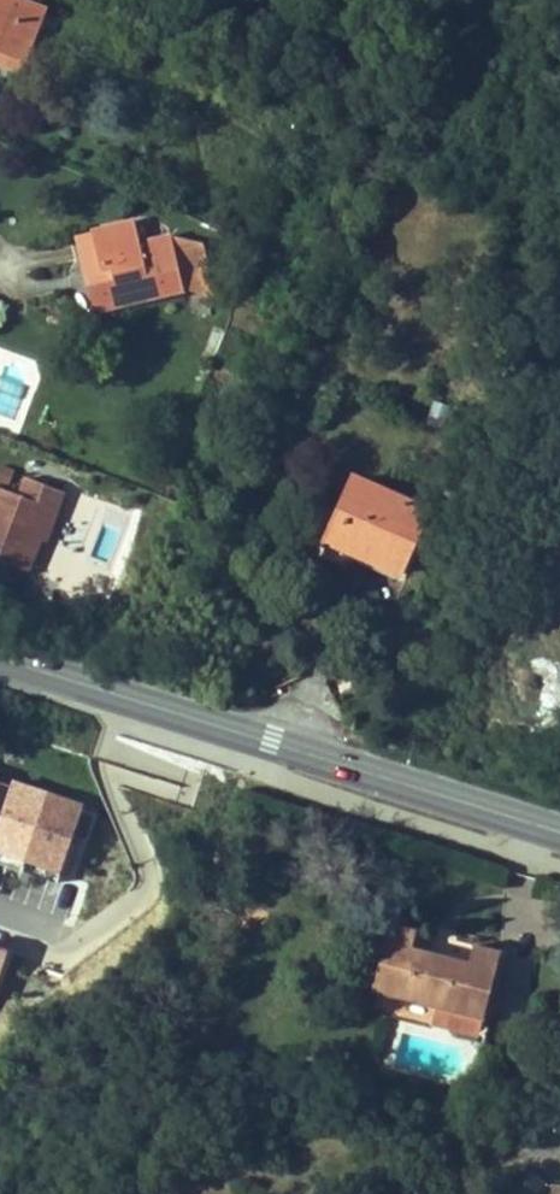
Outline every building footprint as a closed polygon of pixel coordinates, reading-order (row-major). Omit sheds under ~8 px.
[(27,58),(47,10),(24,0),(0,0),(0,47),(27,58)] [(0,47),(0,63),(21,71),(27,58),(0,47)] [(136,222),(96,231),(100,254),(96,255),(100,271),(110,268),(113,280),(91,285),(97,309),(184,288),(172,236),(141,244),(136,222)] [(96,255),(100,254),(96,231),(79,235),(84,257),(96,255)] [(356,477),(330,536),(401,569),(428,509),(356,477)] [(15,567),(21,550),(34,555),(52,508),(56,509),(63,491),(27,478),(20,496),(0,487),(0,561),(15,567)] [(397,578),(401,569),(330,536),(321,556),(344,566),(355,561),(397,578)] [(34,555),(21,550),(15,567),(28,572),(34,555)] [(389,924),(373,990),(437,1006),(485,1019),(502,953),(473,946),(469,962),(412,948),(416,931),(389,924)] [(485,1019),(437,1006),(433,1022),(480,1035),(485,1019)]
